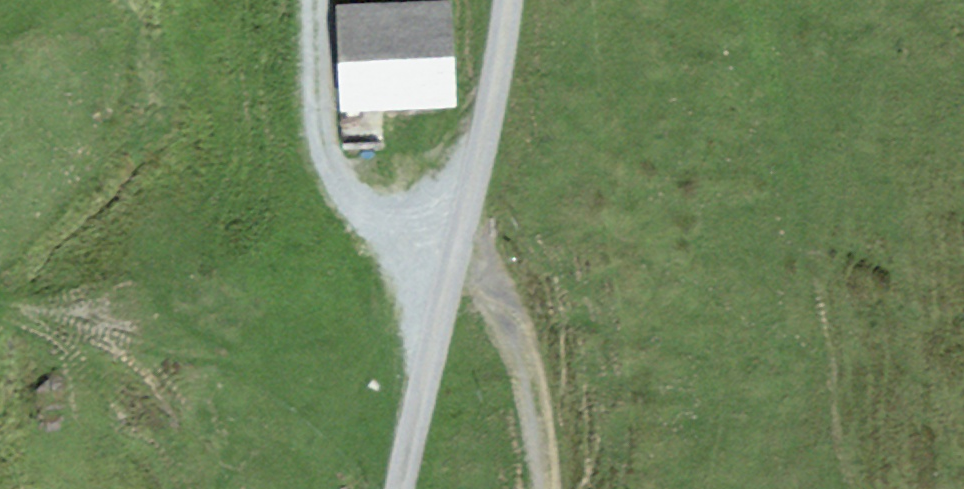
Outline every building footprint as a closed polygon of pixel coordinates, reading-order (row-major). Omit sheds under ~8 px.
[(330,2),(331,108),(450,108),(449,1),(330,2)]
